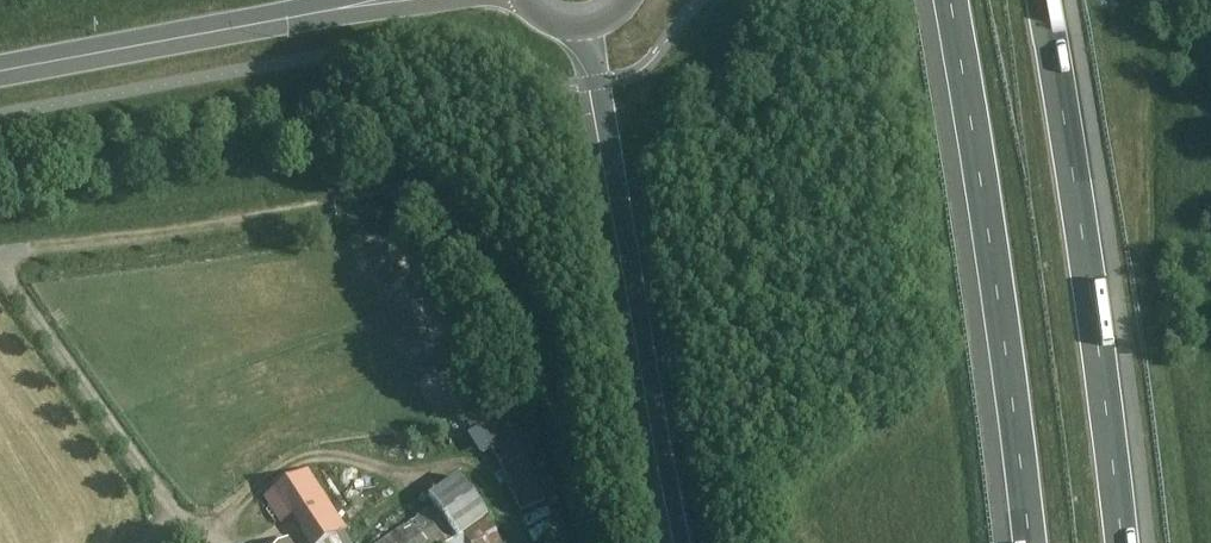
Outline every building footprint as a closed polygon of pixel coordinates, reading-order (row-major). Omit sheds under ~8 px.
[(548,502),(520,416),(493,425),(520,510),(548,502)] [(280,524),(291,517),(308,542),(347,542),(341,533),(346,529),(307,469),(263,497),(280,524)] [(486,518),(463,485),(379,542),(502,542),(486,518)]
